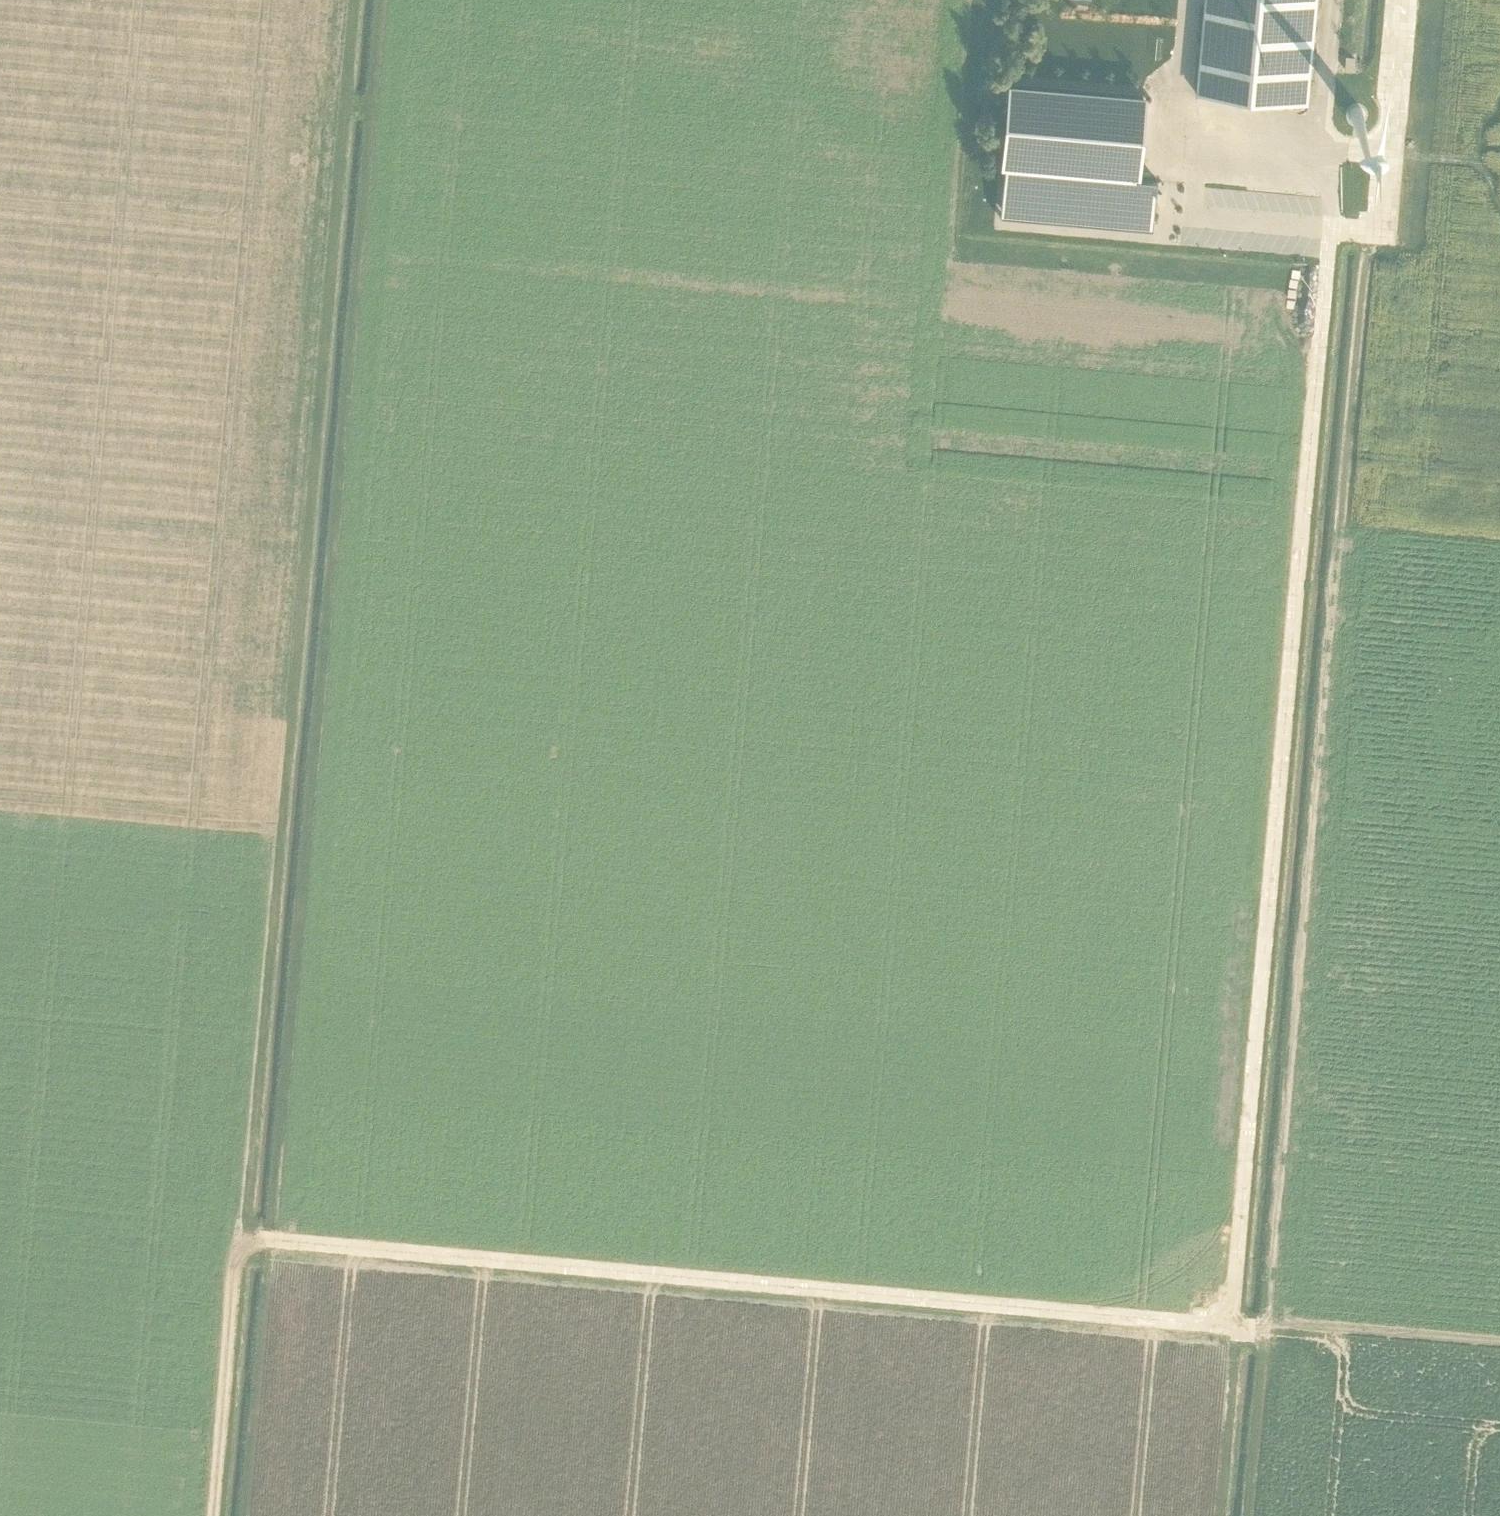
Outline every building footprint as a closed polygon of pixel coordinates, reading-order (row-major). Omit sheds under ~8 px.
[(1312,107),(1322,0),(1207,0),(1198,96),(1312,107)] [(1006,169),(1002,208),(1153,222),(1157,183),(1136,181),(1144,98),(1014,85),(1006,169)] [(1358,107),(1357,107),(1356,107),(1355,107),(1354,107),(1353,108),(1352,108),(1352,109),(1351,110),(1351,111),(1350,111),(1350,112),(1350,113),(1350,114),(1350,115),(1350,116),(1351,117),(1351,118),(1352,118),(1352,119),(1353,119),(1353,120),(1354,120),(1355,120),(1356,121),(1357,121),(1358,121),(1359,120),(1360,120),(1361,119),(1362,119),(1362,118),(1363,118),(1363,117),(1364,116),(1364,115),(1364,114),(1364,113),(1364,112),(1364,111),(1363,111),(1363,110),(1362,109),(1361,108),(1360,108),(1360,107),(1359,107),(1358,107)]
